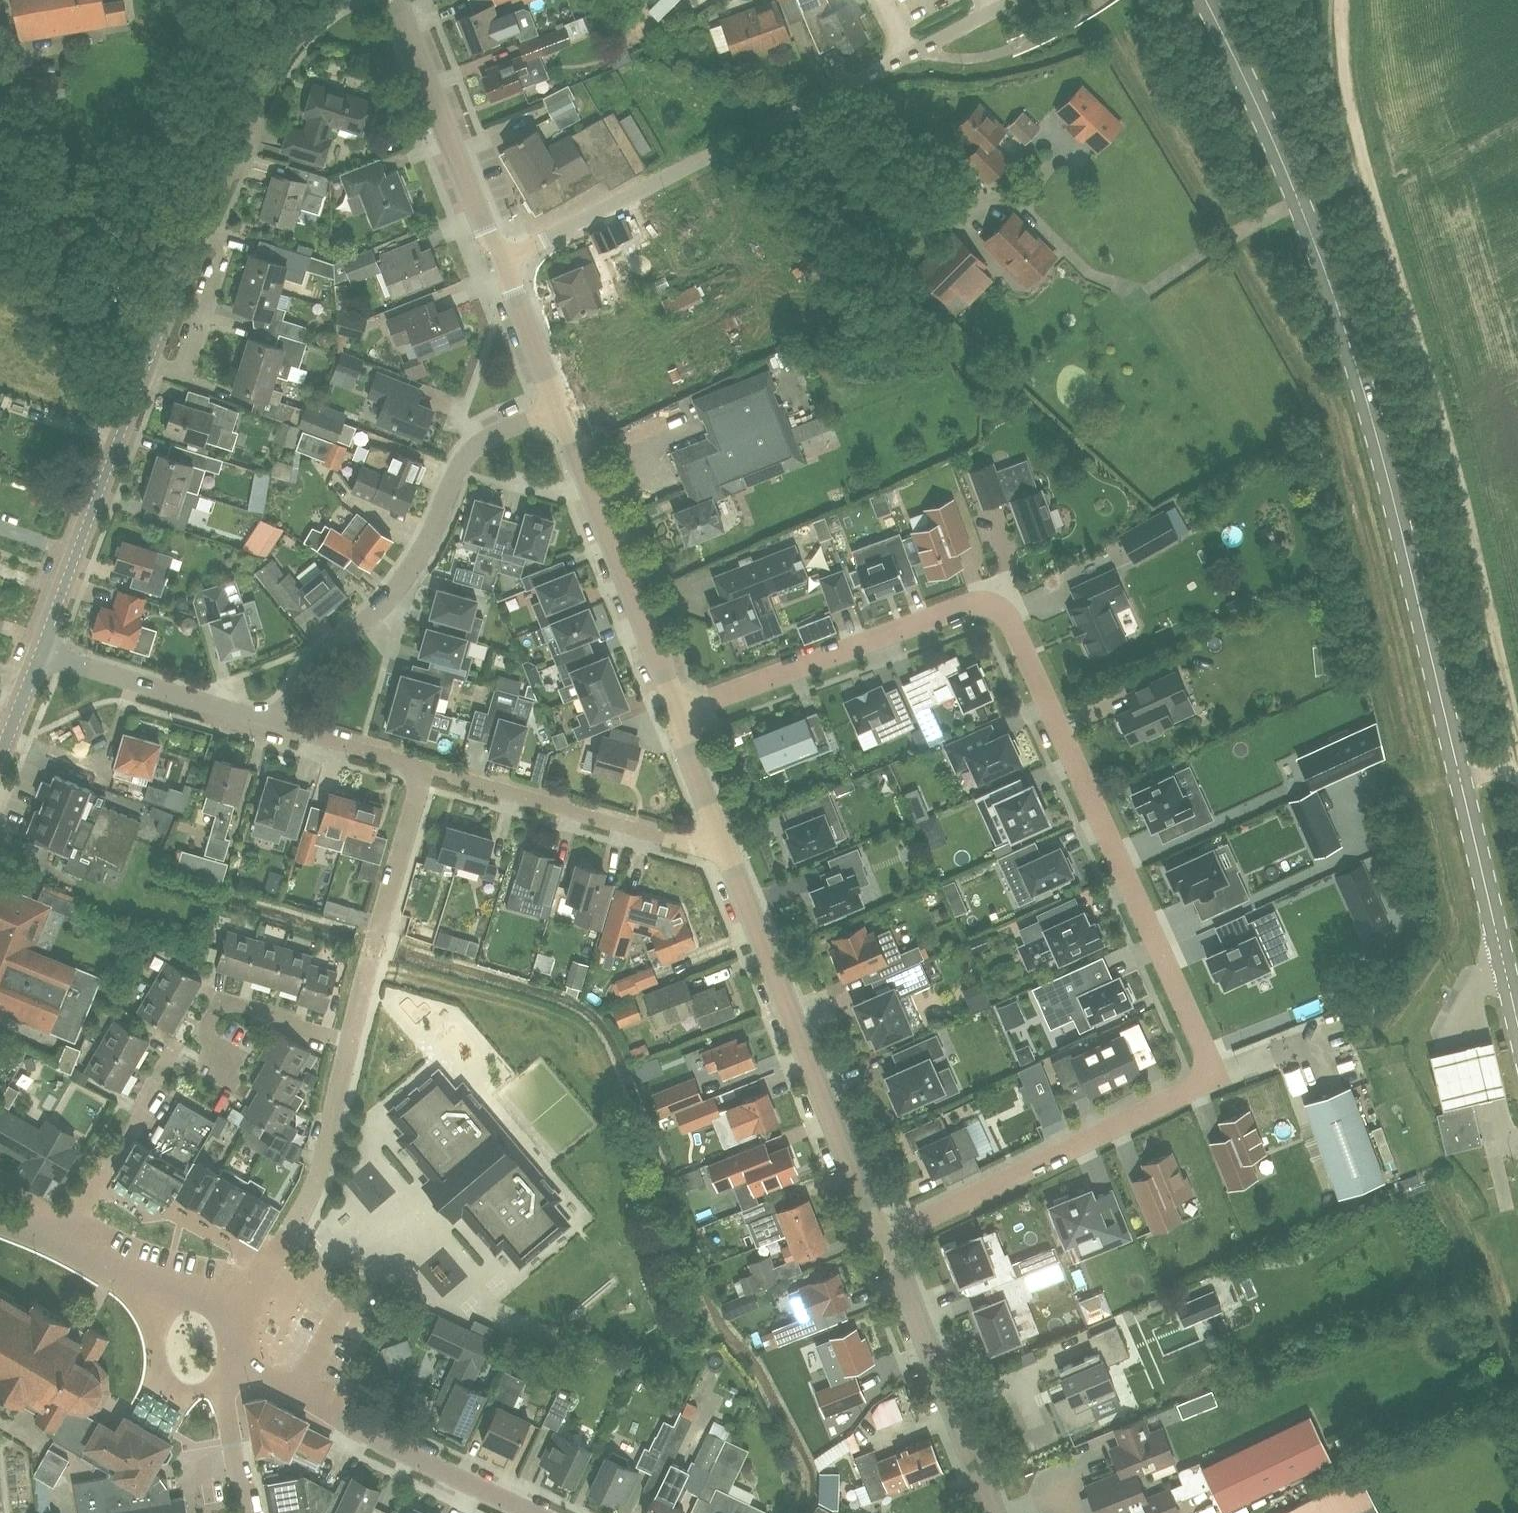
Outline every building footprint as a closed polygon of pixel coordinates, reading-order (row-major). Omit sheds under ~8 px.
[(125,25),(121,3),(101,6),(101,0),(12,0),(17,40),(125,25)] [(791,42),(776,0),(775,0),(722,20),(737,62),(791,42)] [(831,6),(828,0),(798,0),(805,18),(813,37),(829,29),(838,46),(841,52),(843,51),(847,52),(851,53),(854,51),(856,48),(857,44),(867,39),(857,20),(851,9),(849,7),(847,6),(843,6),(834,11),(831,6)] [(462,36),(466,34),(472,50),(504,37),(521,30),(513,10),(496,16),(492,6),(460,19),(460,20),(457,22),(462,36)] [(526,61),(551,51),(552,52),(573,44),(566,26),(544,34),(518,44),(523,55),(492,68),(493,73),(482,77),(492,100),(523,87),(523,89),(536,83),(531,72),(530,72),(526,61)] [(633,61),(623,38),(607,45),(616,67),(633,61)] [(361,133),(371,102),(314,85),(305,115),(310,117),(305,132),(290,127),(282,150),(322,162),(330,140),(326,138),(331,123),(361,133)] [(543,98),(547,106),(553,118),(576,107),(572,99),(575,98),(568,85),(543,98)] [(1081,87),(1057,111),(1070,124),(1067,126),(1082,140),(1084,138),(1097,150),(1121,126),(1081,87)] [(988,182),(1007,162),(990,145),(1004,130),(980,106),(957,129),(977,149),(966,160),(988,182)] [(631,114),(620,120),(615,110),(547,148),(537,129),(507,146),(544,211),(604,177),(610,188),(647,167),(641,156),(652,150),(631,114)] [(1027,115),(1010,132),(1028,149),(1044,133),(1027,115)] [(373,229),(415,212),(398,169),(387,174),(380,158),(340,174),(349,197),(359,193),(373,229)] [(306,184),(283,176),(275,174),(262,216),(293,226),(299,208),(318,214),(330,177),(310,171),(306,184)] [(984,242),(996,255),(997,254),(1003,259),(1000,262),(1020,281),(1022,280),(1027,285),(1036,275),(1039,278),(1048,269),(1046,266),(1055,257),(1013,214),(984,242)] [(609,225),(593,233),(590,234),(599,253),(618,243),(609,225)] [(985,266),(953,234),(915,271),(947,303),(985,266)] [(243,281),(279,292),(283,278),(303,284),(312,256),(283,247),(278,262),(251,254),(243,281)] [(567,318),(602,303),(595,287),(602,284),(591,260),(591,261),(585,247),(570,254),(576,267),(550,279),(561,304),(558,307),(561,314),(566,315),(567,318)] [(382,271),(372,248),(334,263),(335,283),(348,278),(350,284),(382,271)] [(395,294),(440,277),(429,251),(422,254),(405,260),(401,248),(380,256),(395,294)] [(275,306),(279,292),(243,281),(235,307),(257,314),(254,326),(276,333),(302,341),(306,326),(283,319),(286,309),(275,306)] [(423,320),(418,308),(389,320),(398,343),(413,337),(420,356),(422,355),(465,338),(453,308),(439,314),(423,320)] [(336,310),(337,333),(362,340),(368,320),(336,310)] [(249,337),(241,364),(276,375),(289,379),(293,365),(299,367),(307,343),(302,341),(276,333),(273,345),(249,337)] [(364,359),(342,351),(334,371),(356,380),(364,359)] [(272,388),(276,375),(241,364),(233,391),(279,405),(283,392),(272,388)] [(410,369),(413,380),(431,375),(429,365),(410,369)] [(827,415),(791,429),(769,372),(769,370),(693,400),(694,402),(709,438),(674,451),(672,452),(673,454),(691,500),(704,495),(702,491),(708,489),(712,498),(729,492),(731,491),(729,485),(802,457),(796,442),(832,428),(827,415)] [(421,438),(432,410),(415,403),(420,390),(378,373),(369,395),(386,402),(378,421),(421,438)] [(205,412),(184,405),(175,402),(166,431),(204,443),(204,441),(218,445),(224,427),(233,430),(239,412),(209,400),(205,412)] [(299,425),(305,408),(284,402),(278,419),(299,425)] [(305,408),(299,425),(298,426),(337,441),(344,421),(306,406),(305,408)] [(677,410),(663,413),(665,424),(680,421),(677,410)] [(367,440),(371,432),(350,424),(347,431),(367,440)] [(300,450),(301,428),(290,427),(289,450),(300,450)] [(348,447),(331,440),(322,464),(338,470),(348,447)] [(414,483),(422,463),(395,452),(370,446),(362,467),(361,467),(352,489),(374,498),(374,499),(404,511),(416,483),(414,483)] [(151,479),(197,494),(209,456),(186,449),(182,462),(159,454),(151,479)] [(293,465),(275,460),(271,475),(290,480),(293,465)] [(1056,529),(1048,505),(1050,501),(1047,493),(1042,491),(1038,493),(1037,492),(1033,494),(1028,481),(1032,479),(1026,461),(996,472),(993,465),(970,473),(983,508),(1006,500),(1004,495),(1013,491),(1016,500),(1011,502),(1025,540),(1029,539),(1034,541),(1041,538),(1043,533),(1056,529)] [(197,494),(151,479),(143,504),(166,511),(162,524),(185,531),(193,506),(196,507),(200,495),(197,494)] [(723,527),(712,498),(708,489),(702,491),(704,495),(691,500),(693,504),(676,511),(674,512),(674,514),(675,513),(686,542),(686,544),(688,543),(722,529),(723,529),(725,529),(724,527),(723,527)] [(661,505),(681,501),(679,491),(659,495),(661,505)] [(498,569),(501,558),(509,531),(497,527),(503,505),(476,498),(466,537),(481,541),(473,570),(484,574),(481,588),(492,591),(498,569)] [(960,566),(954,550),(968,545),(952,501),(927,510),(932,526),(914,533),(931,577),(960,566)] [(509,531),(501,558),(524,564),(527,554),(542,558),(553,520),(526,512),(520,534),(509,531)] [(369,541),(383,552),(392,539),(357,513),(341,534),(355,542),(363,532),(371,538),(369,541)] [(1176,538),(1163,514),(1121,537),(1135,561),(1176,538)] [(259,534),(263,537),(253,553),(266,557),(284,530),(266,523),(259,534)] [(370,569),(383,552),(369,541),(371,538),(363,532),(355,542),(341,534),(331,528),(318,550),(332,558),(344,566),(352,555),(370,569)] [(901,575),(913,570),(902,539),(888,544),(891,553),(855,566),(867,600),(905,587),(901,575)] [(161,596),(170,570),(152,565),(157,551),(123,541),(115,568),(135,574),(131,587),(161,596)] [(782,632),(773,609),(757,615),(749,593),(764,587),(766,593),(807,578),(795,546),(714,577),(724,602),(711,607),(723,639),(744,631),(749,644),(782,632)] [(335,581),(344,566),(332,558),(325,569),(324,568),(299,589),(321,615),(324,612),(328,614),(335,609),(334,604),(346,594),(335,581)] [(285,610),(288,607),(290,610),(301,601),(291,589),(297,584),(290,575),(287,578),(272,559),(255,573),(285,610)] [(457,566),(453,580),(481,588),(484,574),(473,570),(457,566)] [(541,627),(552,623),(552,622),(568,616),(567,615),(563,604),(584,596),(573,570),(553,578),(548,566),(521,577),(526,590),(537,586),(542,600),(532,604),(541,627)] [(1122,592),(1113,571),(1070,590),(1078,607),(1070,610),(1076,623),(1070,626),(1078,643),(1084,640),(1090,654),(1094,652),(1098,654),(1109,649),(1111,644),(1123,639),(1105,599),(1122,592)] [(845,576),(828,583),(838,609),(855,603),(845,576)] [(210,615),(222,657),(257,647),(257,639),(253,634),(250,635),(249,629),(243,630),(233,595),(228,597),(224,583),(192,592),(200,618),(210,615)] [(450,634),(477,641),(484,618),(473,614),(477,599),(439,588),(431,615),(453,621),(450,633),(450,634)] [(138,624),(140,625),(142,620),(138,619),(144,599),(121,592),(115,612),(102,608),(94,634),(105,637),(103,641),(118,645),(119,642),(132,646),(138,624)] [(551,651),(556,663),(582,653),(578,642),(599,633),(588,607),(567,615),(568,616),(552,622),(552,623),(541,627),(530,631),(537,647),(547,642),(551,651)] [(450,634),(450,633),(428,627),(427,631),(423,630),(418,648),(422,649),(420,654),(442,660),(439,671),(466,679),(473,656),(467,654),(471,640),(477,642),(477,641),(450,634)] [(581,695),(618,681),(608,655),(587,664),(582,653),(556,663),(565,686),(575,681),(581,695)] [(956,694),(964,711),(992,698),(976,664),(961,671),(955,660),(956,659),(956,658),(912,678),(923,703),(912,708),(911,704),(911,703),(910,704),(919,724),(931,718),(926,707),(939,701),(934,690),(947,684),(952,695),(956,694)] [(522,663),(527,676),(539,671),(536,664),(528,660),(522,663)] [(439,671),(428,668),(424,680),(402,674),(395,700),(434,711),(438,696),(448,699),(455,677),(466,680),(466,679),(439,671)] [(539,671),(527,676),(532,689),(544,684),(539,671)] [(1186,698),(1175,672),(1127,694),(1133,708),(1118,715),(1119,717),(1117,722),(1121,731),(1126,733),(1130,742),(1145,735),(1147,739),(1160,733),(1159,729),(1172,723),(1165,708),(1186,698)] [(618,681),(581,695),(587,710),(576,714),(580,724),(573,727),(578,740),(605,729),(600,717),(628,706),(618,681)] [(495,687),(488,712),(489,713),(484,730),(495,733),(489,755),(516,762),(534,700),(519,696),(519,694),(495,687)] [(881,687),(846,703),(859,731),(878,723),(885,739),(914,726),(906,710),(894,715),(881,687)] [(429,726),(434,711),(395,700),(388,726),(437,740),(440,729),(429,726)] [(489,713),(488,712),(476,709),(468,736),(481,740),(484,730),(489,713)] [(92,737),(104,731),(93,712),(81,719),(92,737)] [(805,716),(753,737),(765,766),(781,760),(784,767),(806,758),(803,751),(815,746),(818,754),(832,748),(829,741),(831,740),(831,739),(829,740),(826,734),(814,738),(805,716)] [(1298,757),(1303,768),(1302,769),(1311,790),(1314,789),(1384,757),(1377,722),(1299,757),(1298,757)] [(995,738),(990,726),(945,746),(956,771),(970,765),(978,782),(1021,763),(1017,754),(1020,752),(1014,740),(1011,741),(1007,733),(995,738)] [(640,748),(636,747),(639,735),(612,727),(608,739),(603,738),(593,772),(620,780),(624,764),(635,767),(640,748)] [(552,735),(557,748),(568,744),(563,731),(552,735)] [(115,773),(133,778),(145,739),(126,734),(115,773)] [(145,739),(133,778),(160,786),(168,758),(157,755),(160,744),(145,739)] [(237,800),(247,768),(218,759),(208,791),(203,808),(222,814),(216,835),(211,833),(205,854),(224,859),(230,839),(225,838),(237,800)] [(1177,817),(1184,831),(1206,821),(1196,797),(1188,801),(1175,774),(1155,783),(1153,779),(1134,788),(1135,792),(1132,793),(1139,809),(1142,807),(1152,828),(1157,826),(1177,817)] [(90,790),(55,775),(51,785),(42,781),(36,794),(45,798),(40,811),(36,809),(27,830),(32,832),(29,840),(68,856),(72,846),(82,850),(80,854),(120,871),(141,822),(102,806),(105,797),(90,791),(90,790)] [(284,828),(283,833),(282,836),(296,840),(305,808),(293,805),(294,799),(298,784),(287,781),(286,777),(277,775),(273,777),(270,776),(264,797),(260,798),(258,806),(260,810),(257,820),(284,828)] [(1007,797),(1002,786),(975,798),(984,818),(999,812),(1011,839),(1028,832),(1029,835),(1046,828),(1044,824),(1048,822),(1032,786),(1007,797)] [(168,790),(163,805),(186,813),(191,797),(168,790)] [(1315,790),(1290,802),(1315,857),(1340,845),(1315,790)] [(342,851),(346,836),(356,801),(346,798),(344,793),(337,791),(333,794),(330,793),(322,821),(323,821),(321,829),(328,830),(323,845),(342,851)] [(834,842),(833,841),(827,823),(838,819),(828,793),(801,803),(807,820),(789,827),(788,828),(791,836),(787,837),(788,840),(784,842),(790,856),(794,854),(795,857),(834,842)] [(368,804),(356,801),(346,836),(372,843),(374,835),(374,836),(382,808),(379,807),(380,804),(369,800),(368,804)] [(461,864),(470,833),(448,826),(442,845),(431,842),(425,865),(441,870),(444,859),(461,864)] [(322,834),(306,829),(296,860),(313,865),(322,834)] [(470,833),(461,864),(482,870),(481,876),(493,879),(496,867),(486,864),(493,840),(470,833)] [(832,857),(836,868),(825,873),(828,882),(814,888),(819,901),(817,902),(822,917),(826,915),(827,919),(847,911),(845,907),(864,900),(858,886),(861,885),(861,883),(853,865),(864,861),(865,860),(859,846),(832,857)] [(996,858),(1008,883),(1024,876),(1031,893),(1048,885),(1050,890),(1070,881),(1068,876),(1071,874),(1071,872),(1074,871),(1068,857),(1064,859),(1059,847),(1041,856),(1023,864),(1016,849),(996,858)] [(527,849),(518,879),(514,879),(510,892),(533,898),(533,899),(545,903),(551,884),(545,882),(552,858),(551,858),(552,857),(527,849)] [(222,883),(228,863),(183,850),(177,870),(222,883)] [(1212,892),(1221,911),(1249,898),(1235,868),(1223,874),(1213,852),(1198,859),(1197,856),(1166,870),(1174,887),(1179,885),(1185,899),(1197,893),(1200,891),(1203,896),(1212,892)] [(376,882),(382,862),(364,857),(359,876),(376,882)] [(577,864),(567,900),(580,904),(575,922),(602,929),(615,886),(601,882),(604,872),(592,868),(591,865),(583,863),(581,865),(577,864)] [(89,864),(83,878),(101,885),(107,871),(89,864)] [(1361,865),(1336,876),(1353,914),(1362,932),(1376,926),(1387,921),(1361,865)] [(632,929),(651,935),(656,947),(648,951),(654,967),(677,958),(675,952),(694,944),(685,921),(684,922),(679,907),(642,896),(643,895),(618,888),(600,947),(625,955),(632,929)] [(33,949),(50,907),(74,917),(80,904),(42,889),(37,901),(6,889),(0,903),(0,937),(33,950),(33,949)] [(346,918),(350,907),(327,900),(323,911),(346,918)] [(1027,969),(1041,963),(1056,956),(1058,962),(1061,960),(1063,964),(1078,957),(1076,954),(1102,942),(1101,939),(1105,938),(1098,923),(1094,925),(1093,922),(1089,924),(1083,911),(1065,919),(1059,905),(1037,915),(1040,921),(1019,930),(1025,942),(1017,946),(1027,969)] [(1252,936),(1225,949),(1206,957),(1215,977),(1219,975),(1224,986),(1248,976),(1251,983),(1271,974),(1268,966),(1261,951),(1282,941),(1286,939),(1273,911),(1247,923),(1252,936)] [(886,975),(895,971),(905,967),(919,960),(923,959),(917,945),(899,953),(899,955),(884,961),(872,933),(866,936),(862,928),(835,940),(838,948),(832,951),(844,979),(881,963),(886,975)] [(436,943),(465,953),(475,957),(479,943),(470,939),(440,930),(436,943)] [(245,978),(256,939),(228,931),(216,969),(245,978)] [(33,949),(33,950),(0,937),(0,1011),(76,1043),(102,978),(33,949)] [(273,986),(285,948),(256,939),(245,978),(273,986)] [(175,949),(162,942),(157,951),(170,958),(175,949)] [(301,994),(310,964),(312,956),(285,948),(273,986),(300,994),(301,994)] [(589,964),(573,959),(566,984),(582,988),(589,964)] [(895,971),(901,984),(854,1004),(867,1036),(871,1034),(876,1045),(922,1025),(908,994),(930,985),(919,960),(905,967),(895,971)] [(152,987),(187,1007),(202,981),(167,961),(152,987)] [(301,994),(300,994),(297,1002),(326,1010),(338,972),(310,964),(301,994)] [(1084,964),(1031,988),(1043,1013),(1053,1008),(1060,1024),(1086,1013),(1091,1023),(1131,1005),(1129,1002),(1133,1000),(1127,987),(1123,989),(1118,978),(1095,988),(1084,964)] [(659,982),(652,966),(631,974),(615,980),(622,998),(639,992),(638,990),(659,982)] [(714,986),(693,995),(686,978),(643,994),(655,1026),(696,1010),(702,1024),(734,1011),(724,987),(716,990),(714,986)] [(458,999),(392,982),(384,1011),(450,1028),(458,999)] [(172,1032),(187,1007),(152,987),(138,1012),(172,1032)] [(635,1000),(612,1009),(620,1028),(643,1018),(635,1000)] [(100,1045),(134,1066),(149,1040),(115,1020),(100,1045)] [(1097,1047),(1114,1085),(1140,1074),(1130,1053),(1147,1045),(1148,1046),(1149,1045),(1138,1022),(1119,1031),(1121,1036),(1097,1047)] [(268,1061),(295,1076),(309,1051),(274,1032),(260,1058),(267,1062),(268,1061)] [(946,1053),(945,1052),(942,1053),(935,1038),(938,1036),(938,1035),(896,1054),(903,1070),(892,1075),(897,1087),(895,1088),(892,1089),(901,1109),(936,1094),(945,1090),(937,1073),(931,1059),(946,1053)] [(723,1076),(755,1064),(746,1041),(735,1045),(733,1040),(702,1053),(709,1070),(719,1066),(723,1076)] [(71,1074),(81,1049),(66,1043),(56,1068),(71,1074)] [(1491,1044),(1428,1059),(1441,1114),(1504,1099),(1491,1044)] [(120,1091),(134,1066),(100,1045),(85,1071),(120,1091)] [(647,1046),(630,1055),(636,1066),(653,1058),(647,1046)] [(1114,1085),(1097,1047),(1073,1058),(1070,1053),(1051,1062),(1061,1084),(1062,1083),(1062,1082),(1079,1074),(1089,1097),(1114,1085)] [(1019,1070),(1025,1083),(1045,1074),(1040,1060),(1019,1070)] [(303,1080),(295,1076),(268,1061),(267,1062),(253,1087),(261,1091),(261,1090),(289,1105),(303,1080)] [(457,1092),(438,1070),(389,1113),(407,1135),(400,1141),(432,1178),(423,1186),(453,1221),(462,1214),(494,1251),(501,1245),(520,1267),(570,1224),(551,1202),(558,1196),(465,1086),(457,1092)] [(693,1079),(652,1095),(661,1118),(703,1101),(693,1079)] [(1383,1180),(1349,1086),(1304,1103),(1338,1197),(1383,1180)] [(296,1109),(289,1105),(261,1090),(261,1091),(251,1109),(248,1107),(243,1115),(248,1118),(268,1128),(282,1136),(282,1135),(289,1139),(289,1140),(297,1128),(289,1123),(296,1109)] [(1052,1090),(1033,1099),(1044,1125),(1062,1117),(1052,1090)] [(777,1121),(766,1092),(741,1102),(742,1103),(726,1109),(728,1112),(739,1141),(756,1135),(754,1130),(777,1121)] [(721,1116),(714,1097),(677,1112),(684,1131),(721,1116)] [(135,1140),(115,1175),(167,1205),(174,1194),(193,1159),(209,1131),(215,1121),(214,1121),(179,1100),(163,1127),(165,1128),(152,1150),(135,1140)] [(1473,1109),(1437,1117),(1446,1152),(1481,1144),(1473,1109)] [(76,1152),(69,1147),(75,1137),(47,1121),(41,1132),(3,1110),(0,1115),(0,1145),(25,1159),(15,1177),(43,1193),(53,1175),(60,1180),(76,1152)] [(1226,1137),(1211,1143),(1230,1189),(1255,1178),(1247,1159),(1264,1152),(1247,1111),(1220,1122),(1226,1137)] [(215,1121),(209,1131),(218,1136),(228,1119),(218,1113),(214,1121),(215,1121)] [(943,1171),(949,1184),(980,1169),(974,1155),(977,1154),(964,1126),(948,1133),(940,1115),(904,1132),(913,1153),(921,1150),(933,1176),(943,1171)] [(268,1128),(248,1118),(242,1128),(245,1130),(262,1139),(268,1128)] [(262,1139),(283,1150),(289,1140),(289,1139),(282,1135),(282,1136),(268,1128),(262,1139)] [(245,1134),(235,1158),(253,1166),(263,1142),(245,1134)] [(709,1164),(718,1188),(748,1177),(755,1194),(792,1180),(789,1172),(796,1169),(787,1147),(769,1154),(764,1142),(709,1164)] [(1136,1182),(1136,1183),(1144,1201),(1156,1232),(1182,1221),(1174,1201),(1194,1193),(1188,1178),(1184,1180),(1173,1153),(1146,1164),(1150,1175),(1138,1181),(1136,1182)] [(200,1209),(219,1174),(193,1159),(174,1194),(200,1209)] [(1406,1190),(1416,1188),(1413,1166),(1403,1168),(1406,1190)] [(223,1167),(200,1209),(225,1223),(250,1178),(248,1182),(223,1167)] [(250,1178),(225,1223),(243,1234),(241,1238),(259,1248),(267,1233),(268,1232),(281,1209),(260,1197),(266,1187),(250,1178)] [(1082,1198),(1081,1194),(1069,1199),(1068,1195),(1053,1201),(1055,1205),(1051,1206),(1052,1210),(1049,1212),(1054,1226),(1058,1225),(1066,1244),(1072,1241),(1079,1257),(1128,1237),(1109,1191),(1093,1198),(1091,1194),(1082,1198)] [(788,1235),(817,1223),(808,1199),(787,1207),(782,1194),(763,1201),(774,1227),(783,1224),(788,1235)] [(744,1208),(742,1209),(747,1222),(759,1218),(754,1205),(744,1209),(744,1208)] [(817,1223),(788,1235),(792,1245),(782,1249),(787,1262),(827,1247),(817,1223)] [(991,1287),(1002,1283),(1017,1277),(1007,1253),(1004,1254),(989,1260),(979,1236),(957,1245),(955,1241),(940,1247),(949,1268),(952,1266),(955,1273),(960,1285),(965,1282),(986,1274),(991,1287)] [(780,1281),(770,1255),(748,1264),(751,1272),(739,1278),(745,1295),(780,1281)] [(1062,1275),(1056,1261),(1047,1265),(1024,1274),(1027,1281),(1029,1287),(1062,1275)] [(837,1273),(812,1282),(800,1287),(789,1292),(800,1320),(773,1331),(780,1347),(830,1327),(829,1324),(824,1312),(843,1305),(849,1303),(837,1273)] [(1024,1274),(1017,1277),(1002,1283),(1007,1296),(989,1303),(974,1309),(990,1352),(1020,1340),(1008,1308),(1034,1298),(1027,1281),(1024,1274)] [(107,1372),(96,1360),(109,1338),(90,1327),(86,1332),(73,1324),(70,1322),(72,1320),(70,1319),(69,1321),(36,1302),(37,1299),(36,1298),(34,1301),(32,1300),(31,1301),(33,1303),(29,1310),(13,1301),(15,1297),(0,1288),(0,1393),(20,1405),(18,1408),(20,1409),(21,1406),(24,1407),(38,1415),(35,1420),(49,1429),(47,1433),(55,1438),(54,1439),(56,1440),(62,1430),(60,1430),(68,1417),(78,1422),(84,1412),(94,1418),(100,1408),(101,1408),(102,1407),(101,1405),(109,1391),(111,1391),(111,1390),(109,1389),(107,1374),(109,1373),(109,1371),(107,1372)] [(1185,1325),(1221,1310),(1213,1291),(1177,1307),(1185,1325)] [(470,1386),(492,1340),(439,1315),(427,1342),(458,1356),(437,1401),(446,1405),(439,1420),(466,1432),(484,1393),(470,1386)] [(1095,1353),(1058,1369),(1069,1395),(1052,1402),(1065,1432),(1096,1419),(1090,1403),(1116,1392),(1105,1366),(1129,1356),(1116,1325),(1088,1338),(1095,1353)] [(850,1383),(846,1372),(872,1361),(864,1340),(860,1342),(855,1330),(833,1339),(834,1342),(817,1348),(833,1389),(819,1395),(826,1414),(864,1399),(857,1380),(850,1383)] [(800,1353),(809,1376),(822,1371),(814,1348),(800,1353)] [(513,1455),(514,1454),(529,1421),(511,1412),(525,1380),(503,1370),(488,1402),(498,1407),(482,1440),(513,1455)] [(557,1394),(543,1423),(557,1430),(571,1401),(557,1394)] [(321,1459),(324,1454),(331,1440),(304,1427),(307,1421),(265,1400),(265,1398),(247,1402),(256,1453),(275,1449),(290,1457),(294,1450),(308,1457),(310,1454),(321,1459)] [(875,1407),(871,1414),(877,1429),(903,1419),(896,1400),(875,1407)] [(94,1418),(84,1412),(78,1422),(68,1417),(60,1430),(62,1430),(56,1440),(54,1439),(109,1471),(105,1478),(73,1484),(78,1512),(186,1512),(184,1501),(171,1503),(167,1479),(153,1471),(159,1461),(161,1462),(167,1461),(171,1454),(172,1452),(171,1445),(169,1444),(170,1442),(126,1416),(117,1431),(94,1418)] [(1205,1475),(1145,1499),(1136,1476),(1174,1461),(1161,1429),(1149,1434),(1142,1418),(1115,1429),(1121,1445),(1111,1449),(1120,1472),(1086,1486),(1097,1512),(1179,1512),(1175,1503),(1212,1488),(1223,1511),(1330,1457),(1308,1413),(1202,1467),(1205,1475)] [(651,1473),(643,1490),(654,1495),(645,1512),(681,1512),(683,1508),(672,1503),(680,1486),(699,1495),(708,1476),(718,1454),(725,1440),(730,1428),(714,1420),(694,1462),(692,1461),(687,1470),(672,1463),(671,1465),(658,1459),(651,1473)] [(573,1483),(587,1454),(589,1449),(555,1433),(542,1462),(552,1468),(550,1472),(573,1483)] [(658,1459),(667,1441),(656,1435),(641,1468),(651,1473),(658,1459)] [(942,1471),(929,1438),(896,1451),(897,1453),(877,1461),(872,1450),(853,1458),(865,1485),(856,1489),(862,1505),(899,1489),(898,1486),(908,1482),(909,1484),(942,1471)] [(708,1476),(730,1486),(748,1450),(725,1440),(718,1454),(708,1476)] [(28,1452),(43,1459),(47,1450),(32,1443),(28,1452)] [(54,1485),(69,1459),(50,1448),(35,1474),(54,1485)] [(628,1463),(628,1459),(613,1452),(610,1454),(608,1457),(607,1457),(590,1491),(594,1492),(592,1496),(609,1504),(611,1500),(613,1501),(615,1496),(625,1501),(639,1472),(627,1466),(628,1463)] [(826,1472),(825,1501),(838,1509),(840,1473),(826,1472)] [(1360,1475),(1288,1512),(1379,1512),(1360,1475)] [(335,1491),(304,1477),(265,1483),(270,1512),(324,1512),(335,1491)] [(379,1491),(353,1478),(336,1512),(368,1512),(379,1491)] [(716,1489),(705,1511),(709,1512),(767,1512),(716,1489)] [(812,1512),(834,1512),(818,1504),(812,1512)]
